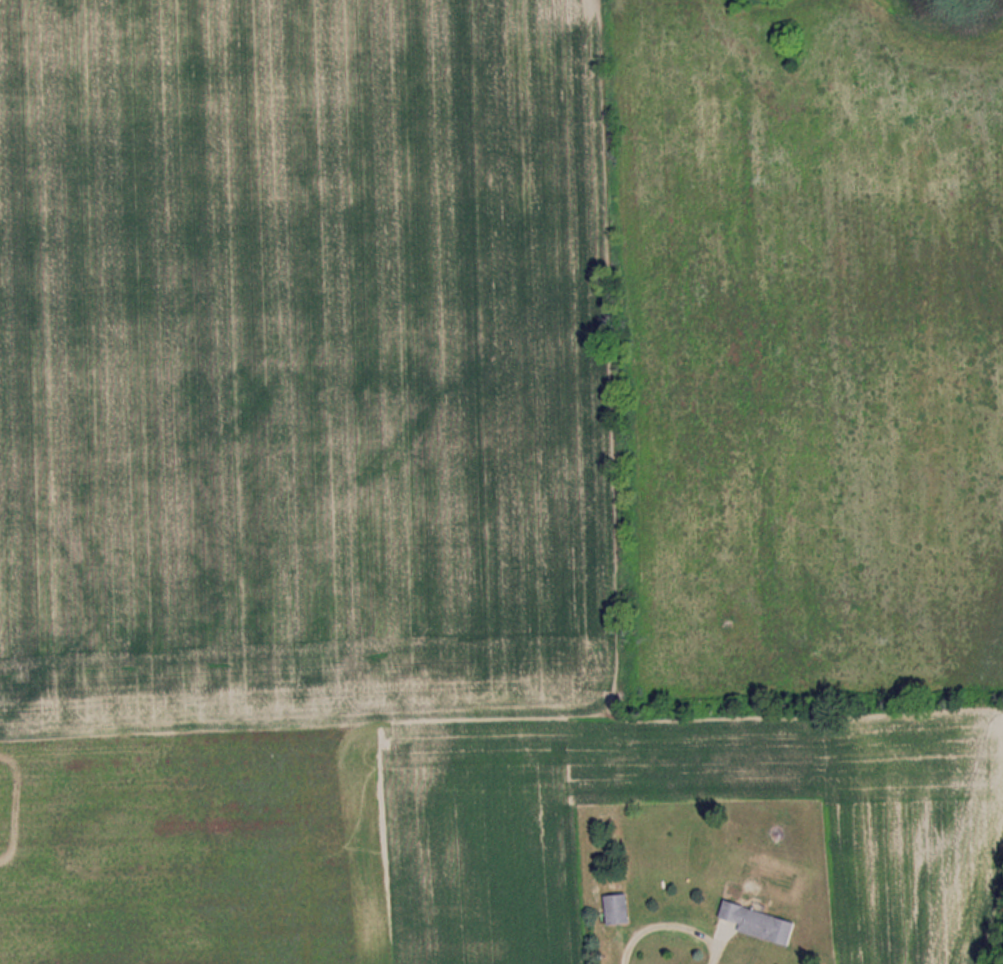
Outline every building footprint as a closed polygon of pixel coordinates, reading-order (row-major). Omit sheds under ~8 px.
[(631,894),(608,895),(610,925),(633,924),(631,894)] [(743,933),(794,946),(800,920),(727,901),(723,917),(745,923),(743,933)]
